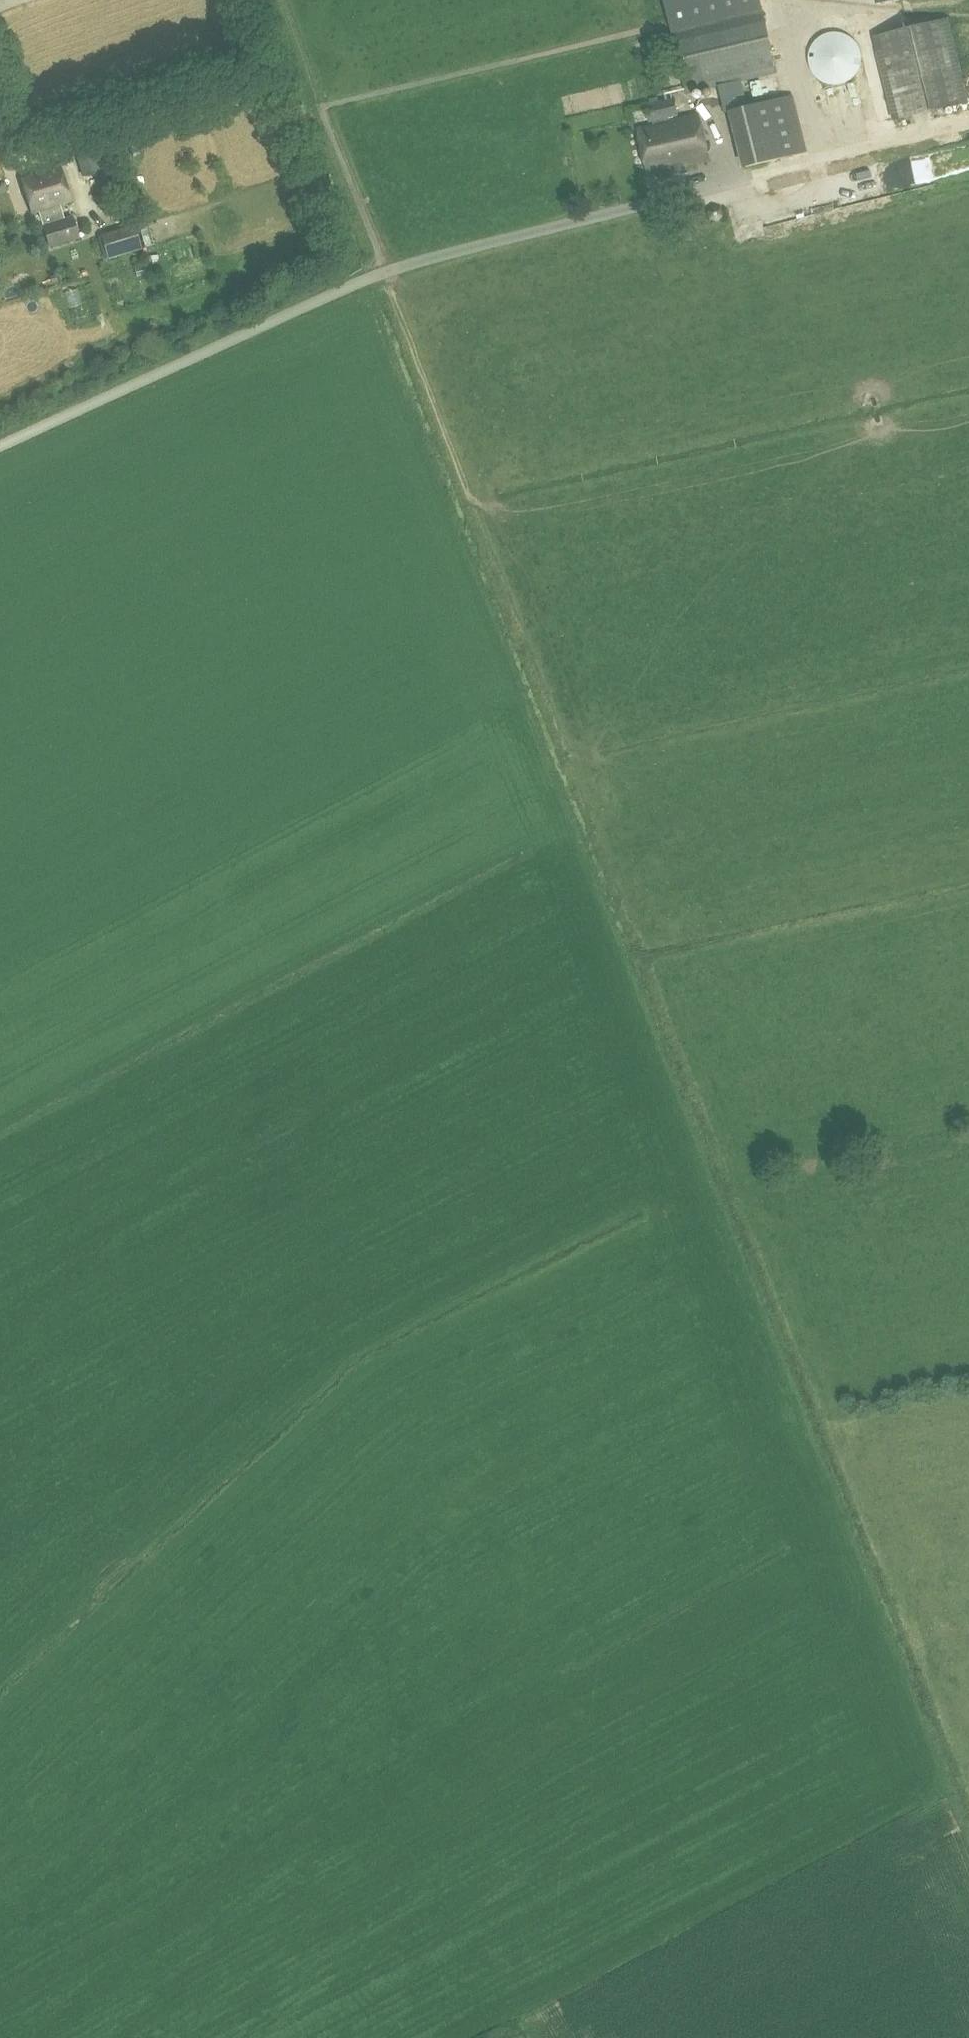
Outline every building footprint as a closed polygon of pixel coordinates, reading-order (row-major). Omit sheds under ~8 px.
[(760,6),(758,0),(664,0),(670,27),(760,6)] [(670,27),(687,93),(720,85),(726,112),(731,111),(746,107),(739,80),(776,72),(760,6),(670,27)] [(873,36),(893,117),(966,99),(946,18),(873,36)] [(851,37),(847,35),(844,33),(839,32),(834,31),(829,32),(823,34),(818,37),(814,41),(811,45),(809,50),(808,54),(808,60),(810,66),(814,73),(817,77),(822,80),(823,81),(824,81),(829,83),(835,83),(841,82),(846,80),(851,77),(855,73),(858,68),(860,63),(860,60),(860,54),(859,51),(857,46),(855,41),(851,37)] [(731,111),(746,167),(806,151),(791,95),(746,107),(731,111)] [(674,98),(645,105),(649,122),(653,121),(660,119),(678,115),(674,98)] [(709,158),(697,114),(661,123),(660,119),(653,121),(654,125),(637,129),(649,173),(659,171),(661,178),(679,174),(687,172),(685,164),(709,158)] [(81,174),(106,167),(95,134),(71,141),(81,174)] [(21,178),(25,190),(32,212),(38,211),(42,225),(48,247),(80,238),(73,215),(64,218),(59,204),(70,201),(66,190),(59,166),(21,178)] [(709,212),(710,219),(717,222),(722,216),(720,210),(714,207),(709,212)] [(101,235),(107,259),(142,249),(135,226),(101,235)]
